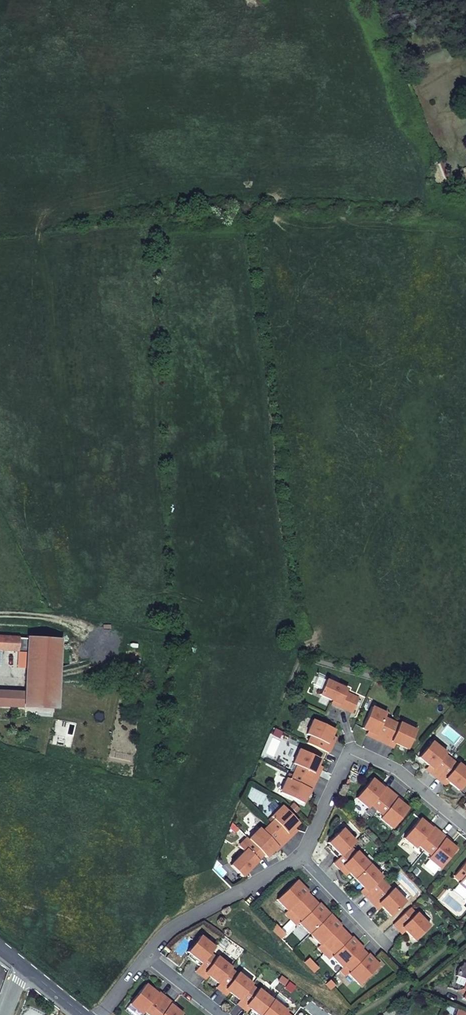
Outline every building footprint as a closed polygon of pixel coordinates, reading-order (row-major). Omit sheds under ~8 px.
[(25,638),(26,623),(0,623),(0,637),(25,638)] [(55,709),(57,668),(57,654),(58,640),(25,638),(0,637),(0,650),(25,651),(25,655),(19,655),(18,667),(24,667),(23,693),(16,692),(15,707),(55,709)] [(57,654),(57,668),(95,659),(91,641),(79,644),(80,648),(57,654)] [(326,679),(320,693),(333,699),(340,702),(339,705),(353,711),(360,697),(346,691),(347,688),(326,679)] [(15,707),(16,692),(0,692),(0,706),(13,707),(15,707)] [(372,705),(362,727),(368,729),(372,731),(370,735),(382,741),(392,719),(385,716),(387,712),(372,705)] [(0,706),(0,718),(13,718),(13,707),(0,706)] [(332,734),(335,728),(313,718),(306,732),(309,734),(306,741),(329,751),(335,740),(330,738),(332,734)] [(399,723),(392,719),(382,741),(390,744),(392,740),(396,742),(408,748),(417,729),(400,722),(399,723)] [(446,752),(432,740),(419,756),(429,764),(433,767),(430,771),(436,776),(451,758),(445,753),(446,752)] [(297,764),(294,772),(315,782),(321,769),(317,767),(319,763),(321,757),(300,748),(293,762),(297,764)] [(451,758),(436,776),(443,781),(446,778),(449,781),(460,789),(465,782),(465,768),(458,762),(458,763),(451,758)] [(312,788),(315,782),(294,772),(291,778),(287,776),(281,791),(303,802),(308,793),(309,790),(306,789),(307,786),(312,788)] [(377,809),(392,791),(385,785),(382,789),(380,787),(382,785),(380,783),(372,777),(356,797),(368,807),(371,804),(377,809)] [(398,796),(392,791),(377,809),(383,814),(380,817),(393,827),(409,808),(401,801),(400,800),(398,802),(395,800),(398,796)] [(274,819),(268,824),(285,841),(294,832),(291,829),(294,826),(299,821),(283,804),(271,815),(274,819)] [(404,837),(417,847),(419,844),(425,849),(440,831),(434,826),(430,829),(428,827),(430,825),(428,824),(420,817),(404,837)] [(260,827),(249,838),(264,853),(267,857),(274,849),(275,848),(274,846),(276,844),(279,847),(285,841),(268,824),(263,829),(260,827)] [(331,850),(339,857),(351,845),(355,841),(342,827),(328,841),(334,847),(331,850)] [(446,836),(440,831),(425,849),(431,854),(428,857),(441,868),(457,848),(450,841),(448,840),(446,842),(443,840),(446,836)] [(249,838),(247,837),(239,845),(245,851),(231,864),(242,876),(259,859),(258,859),(264,853),(249,838)] [(356,851),(351,845),(339,857),(334,862),(343,871),(346,868),(349,871),(355,877),(370,863),(357,850),(356,851)] [(455,874),(461,879),(458,882),(465,888),(465,861),(455,874)] [(382,876),(370,863),(355,877),(364,887),(367,890),(364,893),(370,899),(387,883),(382,877),(382,876)] [(296,914),(313,898),(307,892),(306,890),(301,895),(298,891),(303,886),(297,879),(277,899),(288,909),(288,910),(290,908),(296,914)] [(392,888),(387,883),(370,899),(376,906),(379,903),(382,906),(391,915),(406,901),(393,888),(392,888)] [(308,891),(303,886),(298,891),(301,895),(306,890),(307,892),(308,891)] [(251,895),(245,900),(251,906),(257,901),(251,895)] [(318,903),(313,898),(296,914),(301,919),(300,921),(300,922),(310,932),(330,913),(324,907),(318,913),(315,909),(320,905),(318,903)] [(318,913),(324,907),(319,902),(318,903),(320,905),(315,909),(318,913)] [(416,912),(410,907),(393,923),(399,930),(403,927),(406,930),(415,940),(429,925),(416,912)] [(285,912),(291,918),(296,914),(290,908),(288,910),(288,909),(285,912)] [(336,919),(330,913),(310,932),(321,944),(323,942),(328,947),(345,931),(340,925),(339,924),(334,929),(330,925),(336,919)] [(296,914),(291,918),(297,924),(300,922),(300,921),(301,919),(296,914)] [(341,925),(336,919),(330,925),(334,929),(339,924),(340,925),(341,925)] [(276,923),(272,927),(277,932),(281,928),(276,923)] [(286,933),(281,928),(277,932),(282,937),(286,933)] [(351,937),(345,931),(328,947),(334,953),(332,955),(343,966),(345,964),(362,948),(363,947),(357,941),(351,947),(347,943),(352,939),(351,937)] [(192,959),(200,965),(214,947),(208,943),(209,941),(200,935),(188,950),(194,956),(192,959)] [(351,947),(357,941),(352,936),(351,937),(352,939),(347,943),(351,947)] [(321,944),(319,946),(324,952),(328,947),(323,942),(321,944)] [(200,965),(196,970),(203,975),(206,972),(209,975),(219,983),(231,968),(225,963),(229,958),(215,946),(214,947),(200,965)] [(334,953),(328,947),(324,952),(330,958),(332,955),(334,953)] [(367,954),(362,948),(345,964),(351,970),(349,972),(360,984),(380,964),(374,958),(368,964),(364,960),(369,955),(367,954)] [(368,964),(374,958),(369,953),(367,954),(369,955),(364,960),(368,964)] [(309,957),(305,960),(310,965),(314,961),(309,957)] [(314,961),(310,965),(315,971),(319,967),(314,961)] [(341,968),(347,975),(349,972),(351,970),(345,964),(343,966),(341,968)] [(465,999),(465,965),(462,964),(461,967),(457,969),(455,975),(452,975),(448,988),(457,992),(462,989),(465,991),(463,998),(465,999)] [(217,986),(223,991),(226,988),(230,991),(240,999),(252,984),(238,973),(238,971),(232,967),(231,968),(219,983),(217,986)] [(330,978),(327,982),(332,987),(336,984),(330,978)] [(146,983),(130,1003),(143,1013),(145,1010),(151,1014),(166,996),(160,991),(156,995),(154,993),(156,991),(154,989),(146,983)] [(261,1014),(272,1000),(258,989),(259,988),(253,983),(252,984),(240,999),(237,1002),(244,1008),(247,1004),(251,1007),(261,1014)] [(151,1014),(182,1014),(183,1013),(175,1007),(174,1005),(172,1008),(169,1006),(172,1002),(166,996),(151,1014)] [(287,1011),(288,1010),(273,999),(272,1000),(261,1014),(292,1014),(287,1011)]
